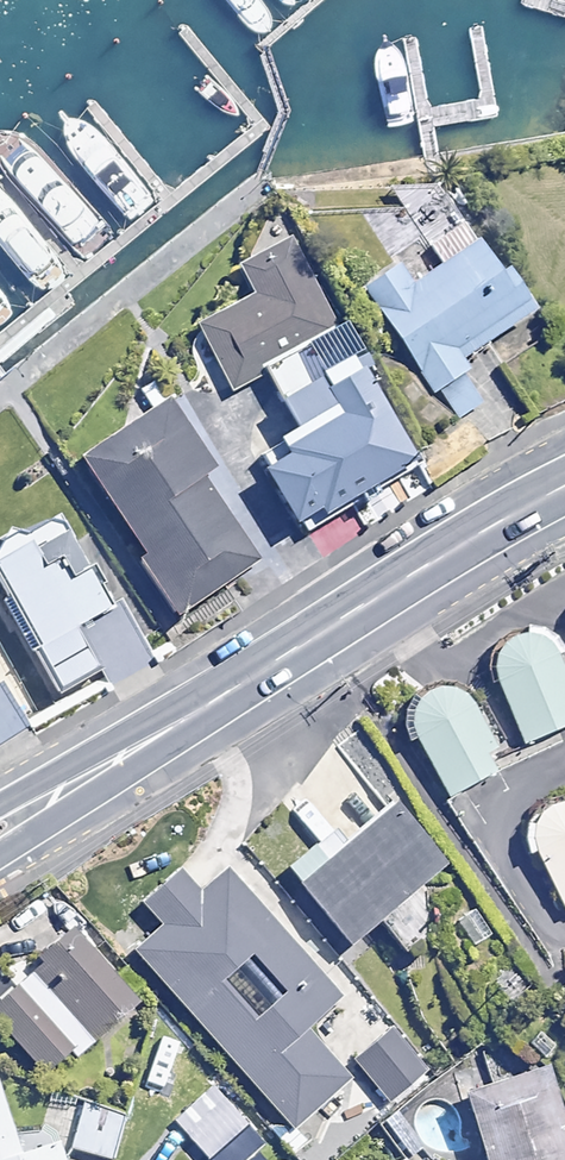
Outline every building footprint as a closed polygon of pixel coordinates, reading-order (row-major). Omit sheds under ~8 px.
[(287,356),(283,348),(336,323),(293,234),(238,260),(254,293),(200,322),(233,384),(287,356)] [(527,311),(478,242),(416,286),(400,264),(362,291),(453,417),(487,393),(462,358),(527,311)] [(414,459),(360,362),(321,384),(334,408),(259,449),(300,522),(414,459)] [(213,470),(172,401),(83,455),(177,611),(258,561),(206,474),(213,470)] [(0,551),(0,585),(72,702),(143,658),(87,567),(67,578),(55,559),(41,568),(22,537),(0,551)] [(524,745),(564,727),(564,676),(554,651),(554,650),(551,645),(547,641),(543,637),(538,634),(532,632),(527,631),(521,631),(515,632),(510,634),(505,637),(501,641),(497,645),(494,650),(492,655),(491,661),(491,666),(492,672),(494,677),(524,745)] [(0,684),(0,747),(28,729),(0,684)] [(409,725),(410,731),(448,797),(495,770),(486,753),(495,748),(467,698),(463,694),(458,691),(453,688),(447,687),(442,686),(436,687),(430,688),(425,691),(420,694),(416,698),(413,703),(410,708),(409,714),(408,719),(409,725)] [(442,862),(386,797),(286,884),(342,949),(442,862)] [(564,911),(564,800),(558,801),(553,803),(548,805),(543,808),(539,812),(536,816),(533,821),(531,826),(530,831),(529,837),(564,911)] [(211,854),(113,939),(282,1133),(346,1078),(299,1024),(333,995),(211,854)] [(431,893),(388,925),(407,952),(451,920),(431,893)] [(72,935),(2,995),(65,1067),(134,1007),(72,935)] [(384,1010),(342,1045),(401,1113),(443,1077),(384,1010)] [(464,1090),(490,1159),(564,1159),(564,1104),(548,1059),(464,1090)] [(45,1127),(20,1135),(0,1072),(0,1159),(55,1159),(45,1127)] [(170,1117),(207,1159),(231,1159),(258,1137),(210,1082),(170,1117)] [(82,1097),(68,1152),(99,1159),(115,1159),(128,1109),(82,1097)]
